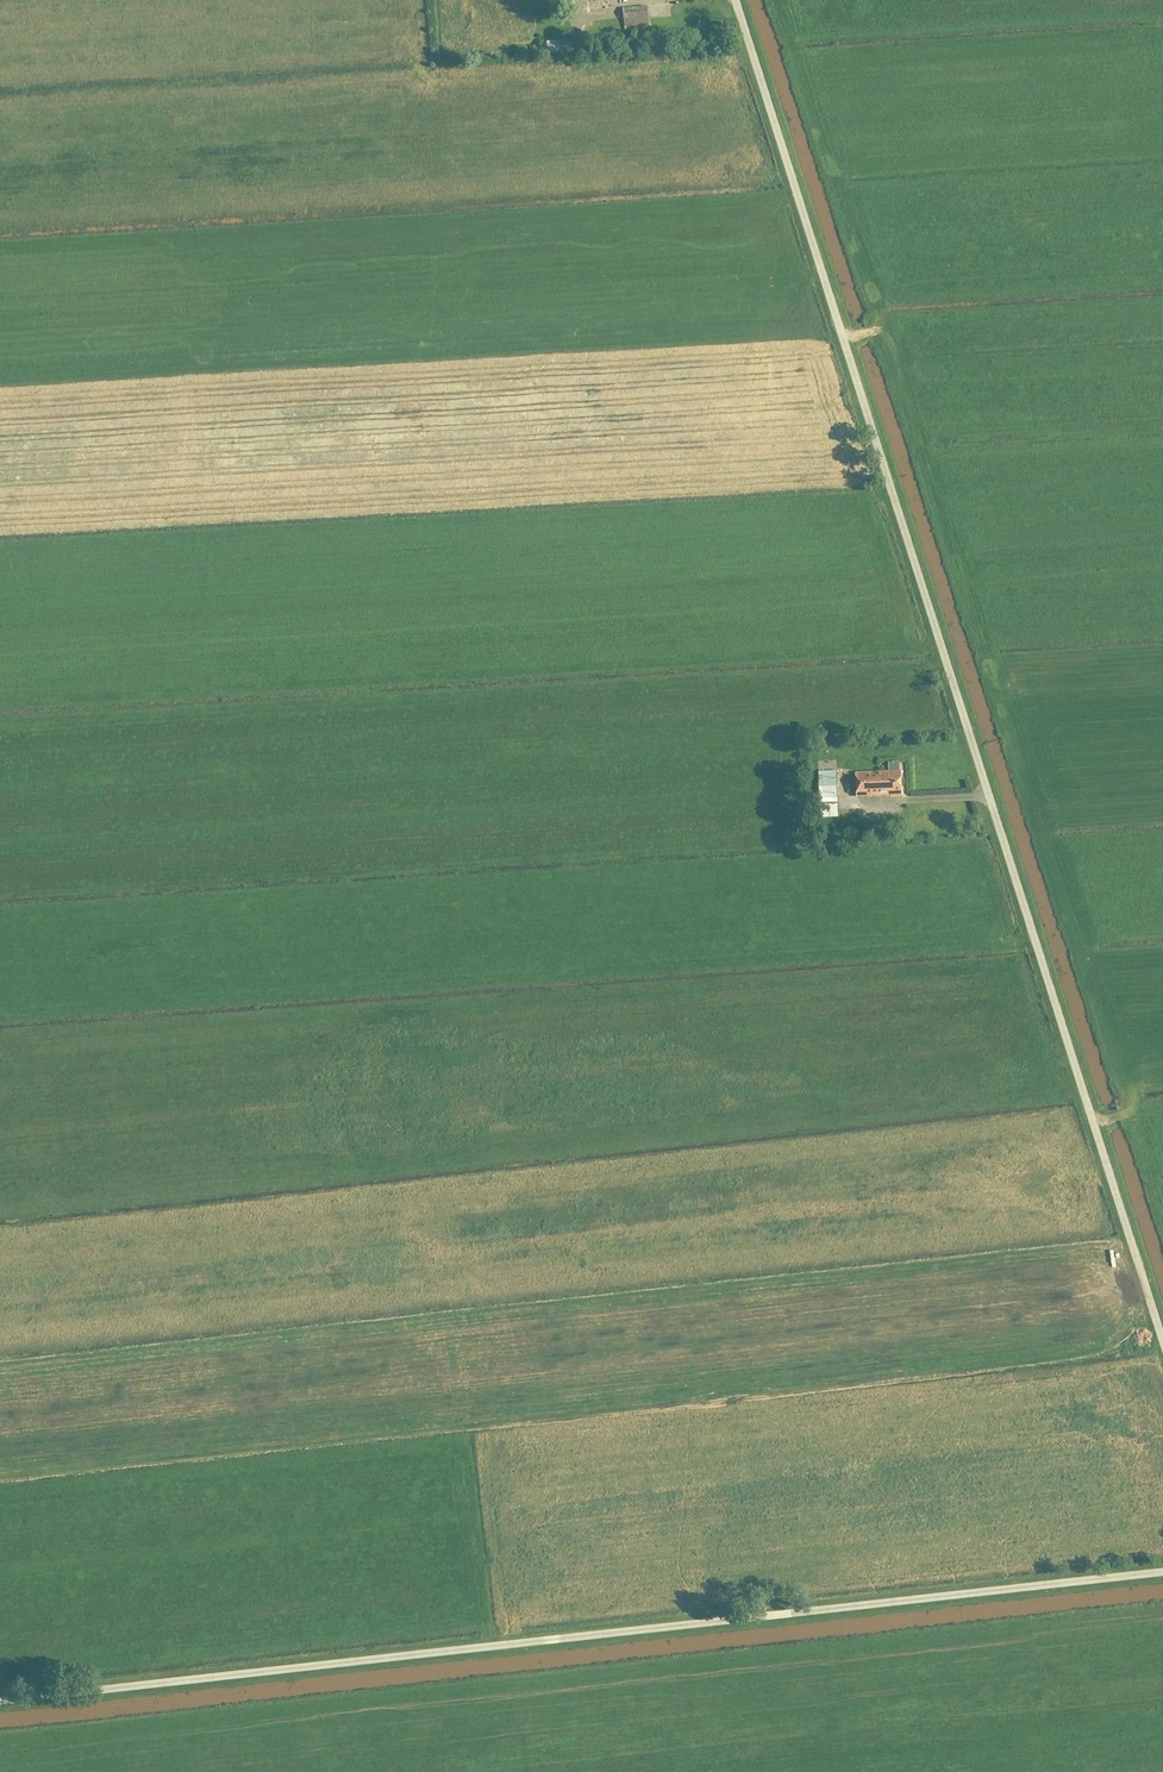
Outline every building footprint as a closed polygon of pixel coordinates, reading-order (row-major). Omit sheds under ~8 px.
[(646,7),(621,9),(623,21),(624,32),(648,30),(646,7)] [(589,30),(589,15),(570,16),(571,30),(589,30)] [(586,33),(570,34),(571,49),(587,48),(586,33)] [(818,772),(820,804),(838,803),(836,772),(818,772)] [(858,797),(901,795),(900,773),(857,774),(858,797)] [(820,809),(820,821),(835,821),(835,809),(820,809)] [(923,810),(923,823),(936,823),(935,809),(923,810)]
